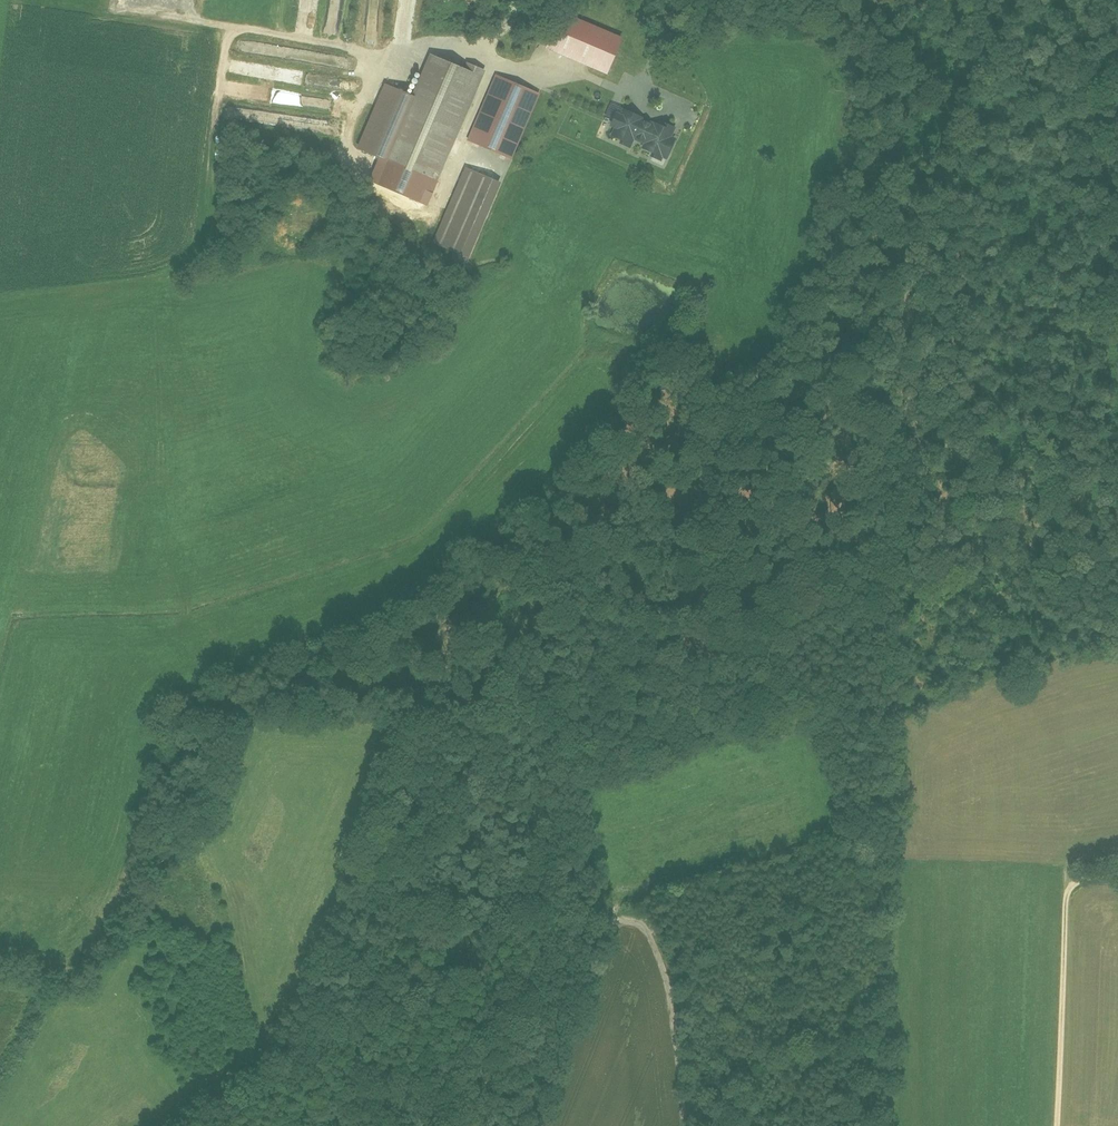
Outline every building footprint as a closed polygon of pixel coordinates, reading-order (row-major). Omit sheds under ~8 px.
[(557,11),(541,46),(604,75),(621,40),(557,11)] [(382,160),(433,183),(479,79),(428,56),(382,160)] [(679,69),(676,78),(686,82),(689,73),(679,69)] [(309,87),(317,84),(312,70),(304,72),(309,87)] [(494,77),(464,142),(505,162),(536,96),(494,77)] [(553,138),(587,151),(593,134),(602,137),(600,140),(607,143),(612,128),(563,111),(553,138)] [(664,129),(624,112),(621,118),(615,115),(611,124),(616,127),(612,136),(620,140),(619,143),(629,148),(633,139),(644,144),(642,149),(652,153),(651,157),(659,161),(662,155),(666,157),(673,140),(668,138),(673,128),(666,125),(664,129)] [(426,241),(461,257),(495,186),(460,169),(426,241)]
